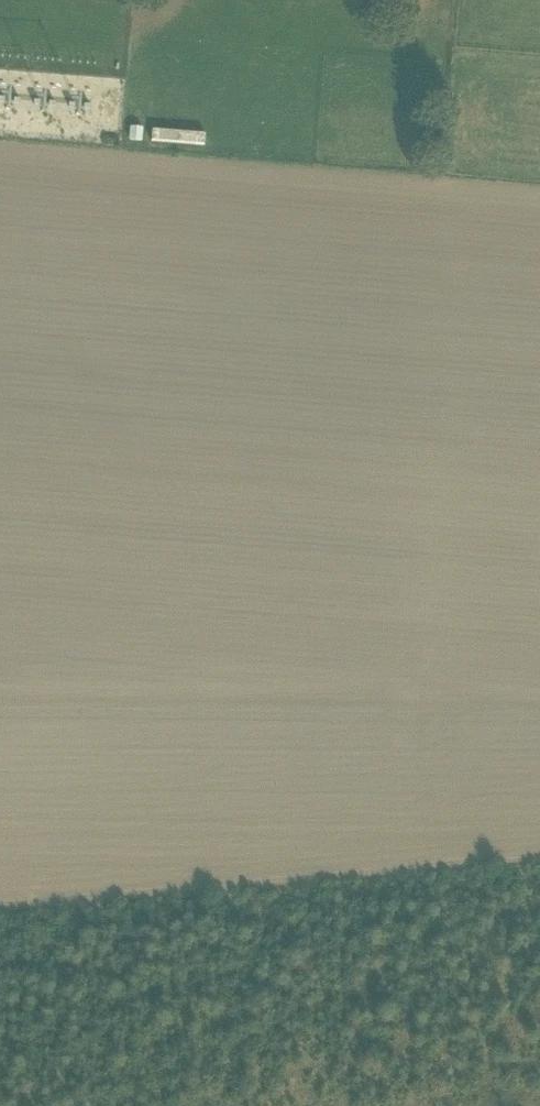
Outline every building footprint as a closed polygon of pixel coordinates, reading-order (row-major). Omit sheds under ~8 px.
[(143,128),(130,127),(129,141),(142,142),(143,128)]
